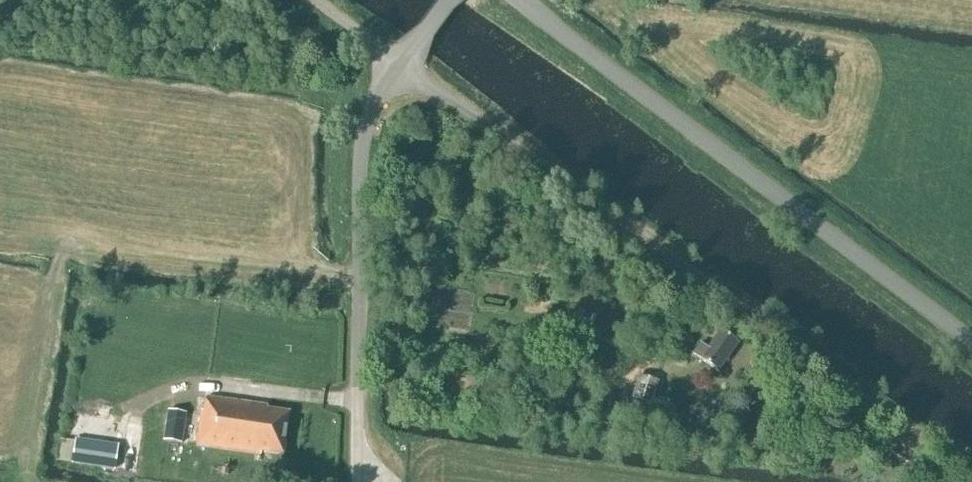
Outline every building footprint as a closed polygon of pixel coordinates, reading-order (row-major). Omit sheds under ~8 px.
[(718,372),(739,344),(721,331),(708,349),(701,344),(693,354),(718,372)] [(653,405),(659,381),(639,376),(632,400),(633,400),(628,421),(642,424),(647,403),(653,405)] [(204,411),(201,411),(196,446),(261,455),(261,452),(283,455),(289,412),(267,409),(267,406),(205,398),(204,411)] [(183,444),(187,414),(167,411),(163,441),(183,444)] [(618,442),(622,427),(611,424),(608,440),(618,442)] [(115,468),(119,446),(76,440),(74,457),(73,462),(115,468)] [(62,441),(59,460),(73,462),(74,457),(75,442),(62,441)]
